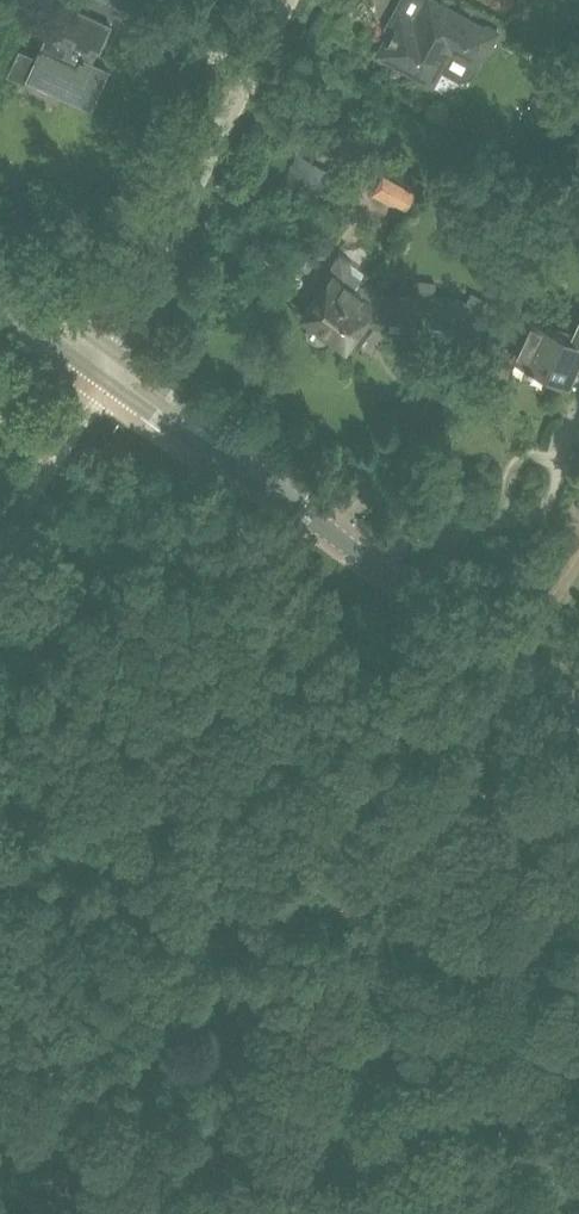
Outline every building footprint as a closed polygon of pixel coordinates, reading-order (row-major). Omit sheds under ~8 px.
[(433,83),(452,48),(478,62),(487,46),(491,44),(498,32),(489,27),(488,29),(434,0),(428,0),(416,23),(401,15),(380,54),(433,83)] [(29,77),(92,106),(109,70),(84,58),(92,40),(100,44),(111,20),(76,4),(58,41),(71,47),(67,58),(40,46),(36,55),(27,76),(29,77)] [(375,191),(406,208),(416,190),(384,173),(375,191)] [(446,338),(469,351),(487,317),(495,304),(472,292),(468,299),(459,295),(434,292),(435,285),(435,280),(415,278),(413,299),(382,295),(351,273),(350,263),(339,254),(330,266),(332,278),(316,300),(314,299),(302,315),(311,321),(307,326),(308,337),(316,343),(328,344),(333,337),(347,348),(350,343),(354,346),(358,346),(374,324),(389,326),(389,319),(431,324),(448,326),(446,338)] [(570,383),(578,363),(578,324),(573,337),(533,319),(515,359),(570,383)] [(553,389),(578,407),(578,396),(558,381),(553,389)]
